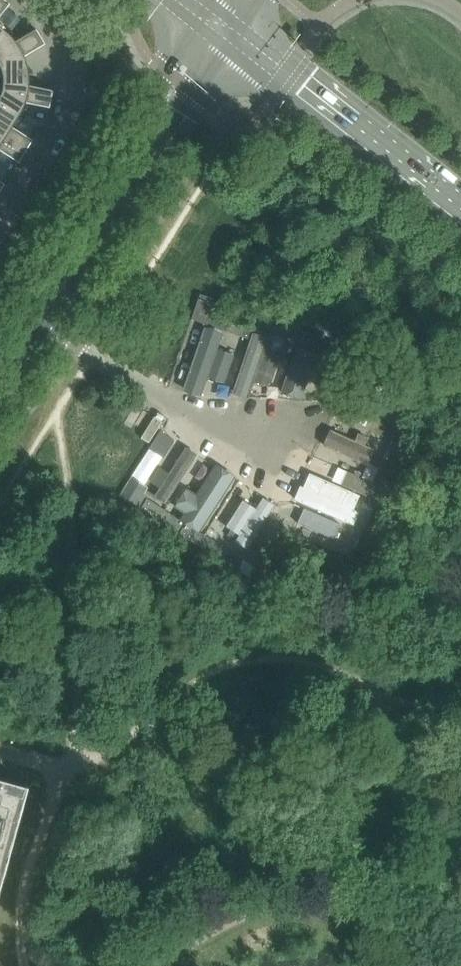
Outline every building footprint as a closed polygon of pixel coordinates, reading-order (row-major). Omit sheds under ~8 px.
[(5,0),(0,0),(0,17),(10,4),(5,0)] [(5,31),(0,37),(0,65),(1,68),(2,72),(3,75),(29,71),(28,67),(27,63),(26,60),(25,56),(45,44),(36,29),(16,41),(13,38),(11,36),(8,33),(5,31)] [(20,115),(22,112),(24,109),(25,106),(26,103),(50,108),(53,90),(30,86),(30,82),(30,78),(29,74),(29,71),(3,75),(4,79),(4,82),(3,86),(3,89),(2,93),(1,96),(0,98),(0,104),(20,115)] [(20,115),(0,104),(0,134),(26,151),(33,140),(13,127),(20,116),(20,115)] [(19,162),(26,151),(0,134),(0,150),(19,162)] [(200,294),(191,319),(206,324),(210,313),(215,299),(200,294)] [(228,332),(232,320),(210,313),(206,324),(228,332)] [(251,330),(266,335),(276,332),(280,321),(257,313),(254,321),(252,327),(251,330)] [(301,327),(304,328),(321,333),(325,322),(305,315),(301,327)] [(238,322),(232,320),(228,332),(248,339),(251,330),(252,327),(238,322)] [(300,327),(280,321),(276,332),(297,339),(300,327)] [(327,352),(339,356),(348,330),(336,326),(332,337),(327,352)] [(218,352),(223,338),(204,332),(184,392),(202,398),(207,384),(225,390),(235,358),(218,352)] [(263,355),(268,340),(251,335),(231,396),(247,401),(252,386),(271,392),(281,361),(263,355)] [(302,404),(323,342),(302,335),(282,397),(302,404)] [(330,432),(322,449),(371,471),(378,454),(330,432)] [(392,441),(372,483),(383,488),(402,446),(392,441)] [(154,501),(166,508),(199,456),(187,448),(169,476),(160,470),(150,487),(159,493),(154,501)] [(175,511),(183,517),(182,519),(206,535),(239,484),(214,468),(196,497),(188,491),(175,511)] [(355,515),(362,500),(308,476),(302,491),(355,515)] [(375,507),(383,488),(372,483),(364,502),(375,507)] [(131,503),(141,509),(146,500),(137,494),(131,503)] [(141,509),(158,520),(165,510),(147,499),(146,500),(141,509)] [(223,531),(240,542),(258,514),(241,503),(223,531)] [(341,524),(304,508),(297,523),(334,539),(341,524)] [(179,534),(197,545),(204,535),(186,523),(179,534)] [(197,545),(218,558),(225,548),(204,535),(197,545)] [(218,558),(236,569),(243,559),(225,548),(218,558)] [(27,787),(0,780),(0,887),(27,787)]
